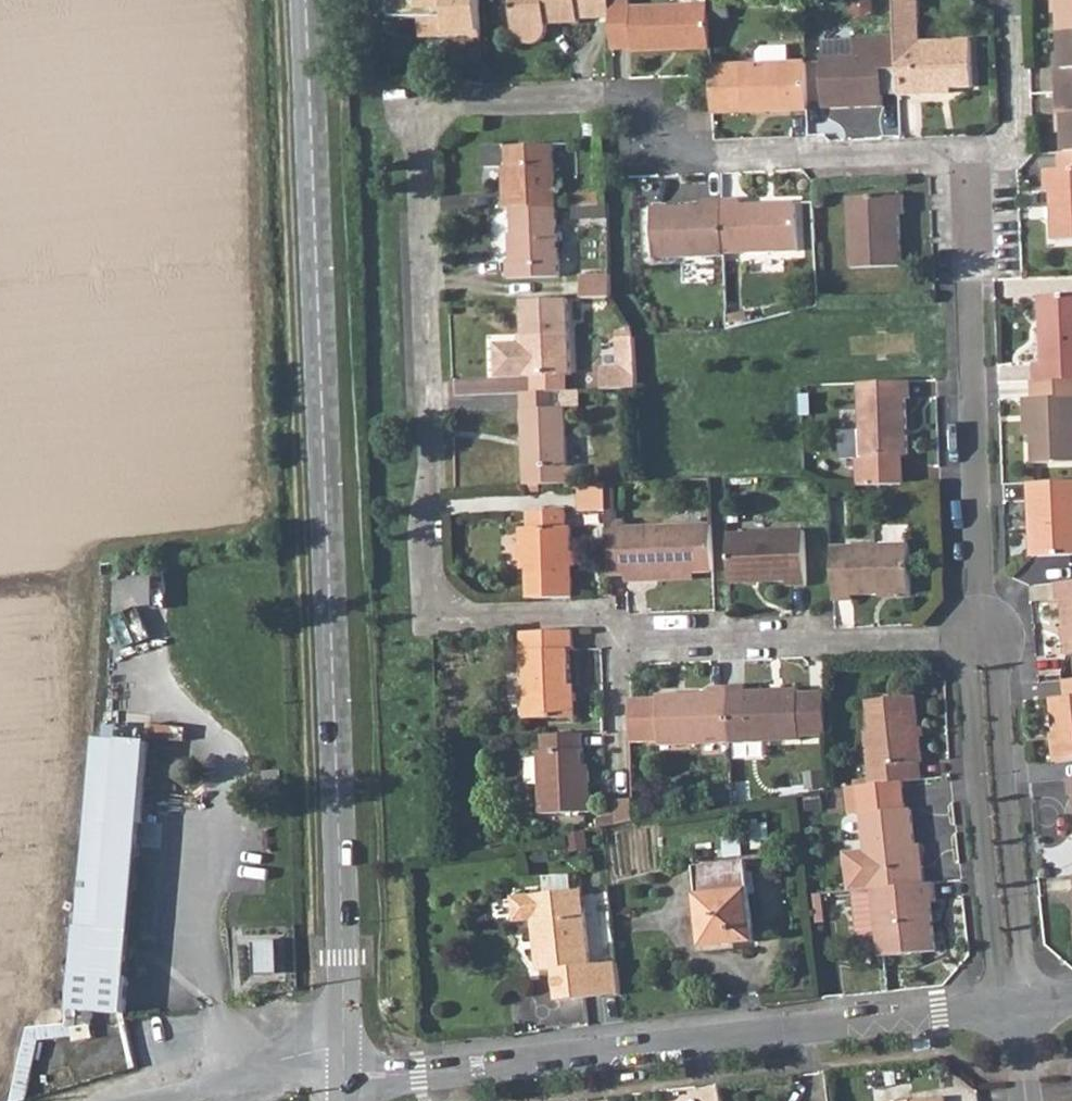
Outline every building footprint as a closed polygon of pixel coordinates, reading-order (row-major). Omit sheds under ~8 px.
[(421,0),(394,0),(395,21),(422,19),(421,0)] [(483,40),(481,0),(421,0),(422,19),(423,39),(450,38),(450,34),(462,34),(463,40),(483,40)] [(518,34),(520,40),(525,44),(530,46),(536,47),(542,45),(546,42),(549,38),(551,32),(551,27),(583,27),(583,21),(613,21),(612,0),(518,0),(518,34)] [(634,56),(710,53),(709,8),(633,11),(632,0),(612,0),(613,21),(614,54),(633,53),(634,56)] [(899,72),(900,98),(935,97),(935,90),(974,89),(972,43),(921,45),(919,0),(896,0),(898,39),(899,72)] [(1065,33),(1067,69),(1058,69),(1058,94),(1071,94),(1071,33),(1065,33)] [(898,39),(857,41),(857,58),(823,59),(824,105),(851,104),(851,110),(884,109),(883,72),(899,72),(898,39)] [(757,56),(758,68),(788,66),(787,49),(762,51),(757,56)] [(758,68),(711,70),(712,117),(808,113),(806,65),(788,66),(758,68)] [(1058,94),(1059,118),(1068,119),(1069,153),(1071,153),(1071,94),(1058,94)] [(483,149),(484,169),(506,169),(507,193),(503,193),(503,210),(510,209),(554,208),(551,146),(483,149)] [(1048,191),(1054,191),(1056,243),(1071,242),(1071,153),(1069,153),(1061,153),(1063,171),(1048,172),(1048,191)] [(851,202),(853,271),(903,270),(901,218),(906,218),(906,200),(851,202)] [(722,202),(724,257),(796,254),(795,206),(742,208),(742,201),(722,202)] [(722,202),(706,202),(706,209),(654,212),(655,261),(724,259),(724,257),(722,202)] [(510,209),(512,261),(506,261),(506,280),(558,278),(556,208),(554,208),(510,209)] [(582,277),(583,299),(610,298),(609,276),(582,277)] [(1071,383),(1071,297),(1042,299),(1044,366),(1037,366),(1037,384),(1071,383)] [(522,302),(524,345),(495,345),(496,380),(532,378),(567,376),(570,376),(567,300),(522,302)] [(626,340),(626,370),(637,370),(636,340),(626,340)] [(602,371),(603,392),(638,391),(637,370),(626,370),(602,371)] [(532,378),(533,394),(561,394),(568,393),(567,376),(532,378)] [(860,488),(905,487),(904,455),(908,455),(905,400),(910,400),(910,383),(862,385),(865,457),(858,457),(860,488)] [(1037,402),(1026,402),(1027,439),(1034,438),(1035,466),(1071,465),(1071,383),(1037,384),(1037,402)] [(524,395),(528,487),(580,484),(580,469),(569,469),(566,410),(562,411),(561,394),(524,395)] [(580,484),(582,512),(609,511),(608,484),(580,484)] [(1032,519),(1039,518),(1041,558),(1071,557),(1071,484),(1030,486),(1032,519)] [(524,543),(525,571),(531,571),(533,601),(573,599),(570,528),(567,529),(567,512),(532,514),(532,529),(532,543),(524,543)] [(609,526),(611,577),(629,577),(630,584),(649,584),(648,575),(697,573),(715,572),(712,529),(627,532),(627,526),(609,526)] [(729,536),(732,585),(791,583),(791,588),(808,587),(805,534),(729,536)] [(833,548),(835,603),(853,602),(853,598),(912,594),(909,545),(833,548)] [(648,575),(649,584),(697,582),(697,573),(648,575)] [(1057,603),(1062,603),(1069,658),(1071,658),(1071,582),(1055,584),(1057,603)] [(521,634),(525,722),(577,720),(576,697),(571,697),(572,687),(570,651),(575,651),(574,632),(521,634)] [(1066,698),(1051,700),(1059,763),(1071,762),(1071,682),(1064,683),(1066,698)] [(633,734),(633,746),(660,745),(660,748),(732,745),(730,689),(710,690),(710,696),(659,698),(659,702),(632,702),(633,734)] [(730,689),(732,745),(801,742),(801,739),(830,738),(828,695),(800,696),(800,693),(748,695),(747,689),(730,689)] [(904,784),(923,782),(923,765),(926,765),(922,700),(869,702),(870,733),(865,733),(866,753),(872,753),(874,786),(904,784)] [(89,706),(86,737),(92,737),(110,739),(112,708),(89,706)] [(92,737),(65,1028),(81,1026),(83,1010),(89,1011),(123,1014),(148,743),(110,739),(92,737)] [(543,738),(544,753),(538,753),(541,817),(591,814),(590,774),(580,775),(580,768),(585,769),(584,737),(543,738)] [(846,856),(851,893),(855,893),(928,885),(926,867),(919,868),(912,810),(907,811),(904,784),(874,786),(850,789),(853,816),(864,815),(868,853),(846,856)] [(620,803),(621,819),(621,827),(637,824),(636,802),(620,803)] [(601,822),(602,830),(621,827),(621,819),(601,822)] [(726,841),(729,860),(744,858),(742,839),(726,841)] [(696,869),(706,948),(755,942),(746,864),(696,869)] [(546,875),(548,889),(577,886),(576,871),(546,875)] [(880,938),(883,960),(940,953),(933,903),(939,903),(937,884),(928,885),(855,893),(861,936),(865,940),(880,938)] [(518,924),(520,923),(523,921),(529,921),(534,974),(551,973),(554,1006),(615,1000),(612,967),(587,969),(580,894),(516,900),(510,906),(512,918),(518,924)] [(260,970),(281,970),(282,940),(261,940),(260,970)]
